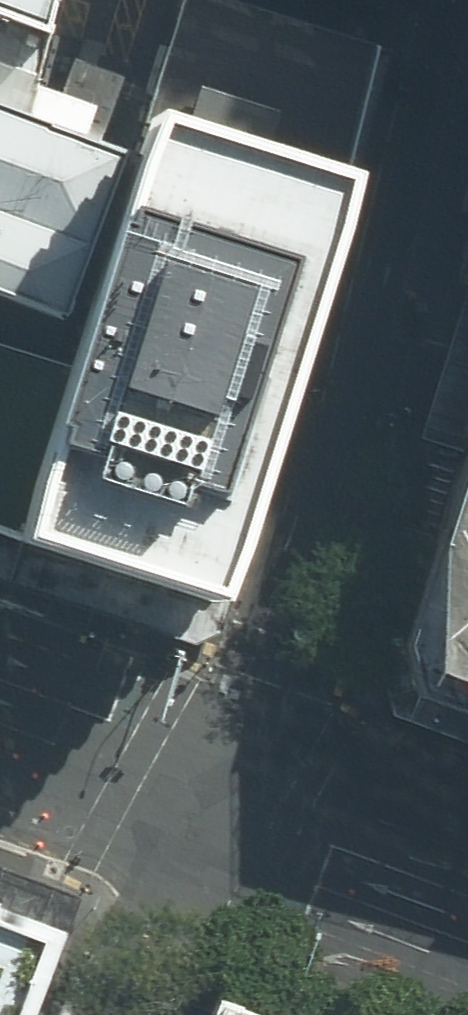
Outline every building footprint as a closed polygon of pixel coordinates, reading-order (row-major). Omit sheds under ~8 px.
[(212,0),(184,0),(148,112),(81,323),(73,320),(64,317),(0,294),(0,509),(198,583),(375,47),(212,0)] [(56,51),(70,0),(0,0),(0,28),(56,51)] [(37,131),(41,115),(56,51),(0,28),(0,117),(37,131)] [(64,317),(117,158),(96,150),(114,101),(121,78),(97,70),(73,61),(49,134),(37,131),(0,117),(0,294),(64,317)] [(414,690),(467,710),(467,346),(445,339),(433,381),(417,437),(453,449),(402,637),(414,690)] [(45,942),(0,925),(0,1014),(18,1014),(45,942)] [(205,1014),(260,1014),(212,997),(205,1014)]
